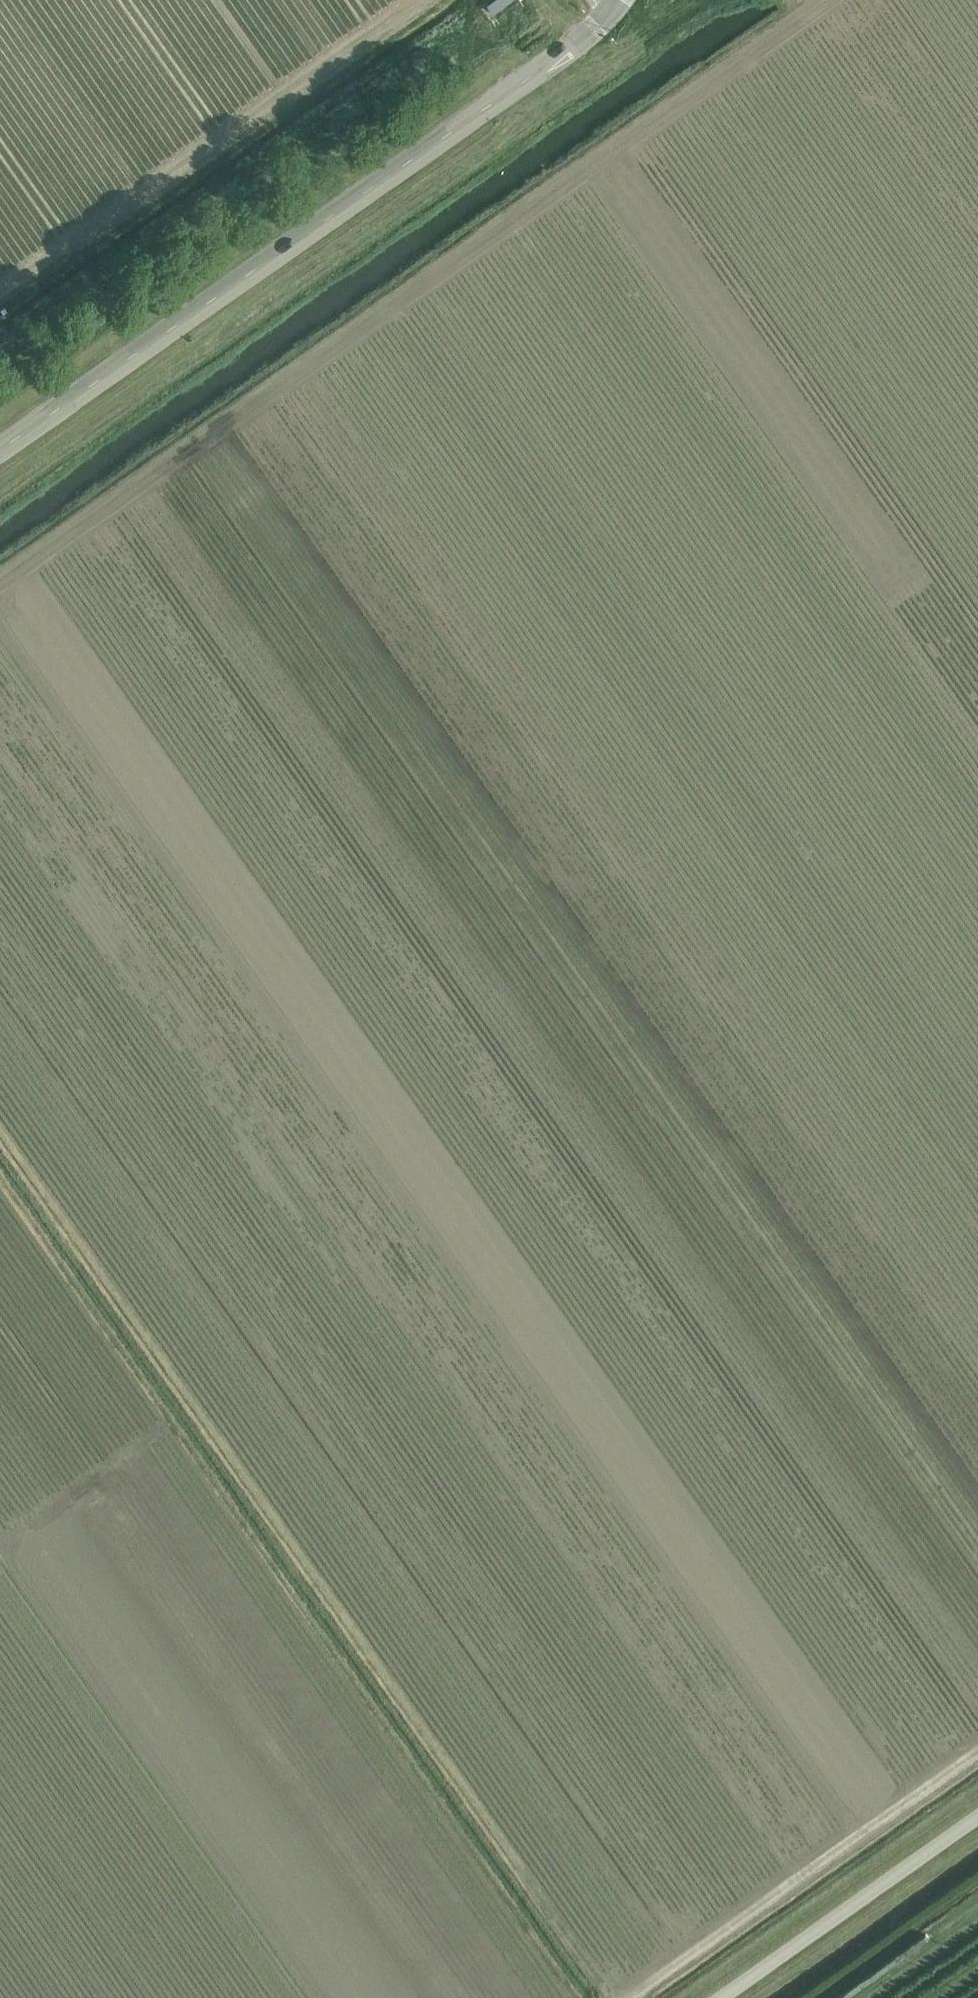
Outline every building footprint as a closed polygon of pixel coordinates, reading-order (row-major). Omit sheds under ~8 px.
[(494,11),(509,0),(491,0),(489,2),(494,11)]
